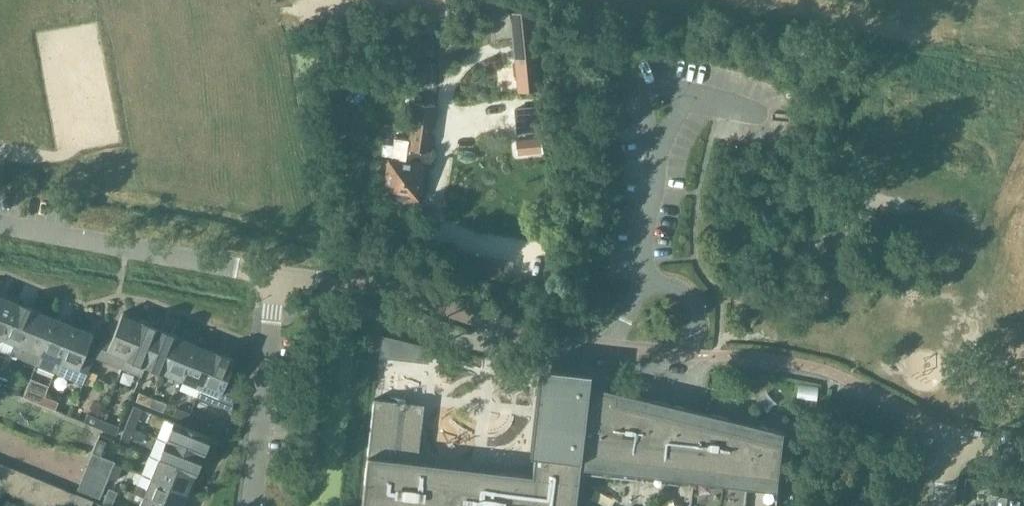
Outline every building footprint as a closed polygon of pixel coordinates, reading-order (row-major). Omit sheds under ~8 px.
[(535,48),(514,51),(518,91),(539,89),(535,48)] [(429,64),(421,64),(410,63),(409,83),(432,85),(433,64),(429,64)] [(419,204),(425,168),(429,168),(432,153),(429,152),(435,105),(415,102),(409,141),(393,139),(391,160),(386,160),(379,199),(419,204)] [(517,109),(519,133),(541,131),(539,107),(517,109)] [(516,139),(517,153),(542,151),(540,137),(516,139)] [(474,276),(478,254),(464,252),(460,273),(474,276)] [(3,340),(18,303),(0,296),(0,339),(3,340)] [(18,357),(37,311),(26,307),(27,305),(19,301),(18,303),(3,340),(0,349),(0,350),(18,357)] [(18,357),(36,365),(55,319),(37,311),(18,357)] [(126,358),(127,358),(141,322),(122,315),(112,341),(102,337),(94,357),(122,369),(126,358)] [(36,365),(55,372),(59,363),(74,326),(55,319),(36,365)] [(141,322),(127,358),(126,358),(122,369),(141,377),(145,365),(160,330),(141,322)] [(74,326),(59,363),(55,372),(54,373),(83,385),(92,362),(83,358),(93,334),(74,326)] [(145,365),(164,373),(178,337),(160,330),(145,365)] [(430,347),(381,335),(378,358),(429,363),(430,347)] [(164,373),(182,380),(197,345),(178,337),(164,373)] [(182,380),(201,388),(215,352),(197,345),(182,380)] [(215,352),(201,388),(197,397),(233,411),(236,371),(230,369),(234,360),(215,352)] [(361,505),(575,505),(579,467),(692,480),(689,505),(777,505),(786,432),(699,411),(589,384),(590,373),(544,368),(544,373),(532,475),(417,461),(424,404),(374,398),(361,505)] [(5,390),(8,382),(0,378),(0,388),(5,390)] [(8,382),(5,390),(18,396),(22,387),(8,382)] [(819,387),(798,384),(795,406),(816,409),(819,387)] [(28,399),(41,405),(44,397),(31,391),(28,399)] [(136,401),(149,406),(152,398),(140,393),(136,401)] [(44,397),(41,405),(55,410),(59,402),(44,397)] [(152,398),(149,406),(163,412),(167,404),(152,398)] [(97,428),(101,420),(105,410),(95,406),(91,416),(88,414),(84,422),(97,428)] [(134,406),(126,426),(134,429),(142,410),(134,406)] [(173,416),(187,422),(190,413),(177,408),(173,416)] [(190,413),(187,422),(201,427),(204,419),(190,413)] [(101,420),(97,428),(115,435),(119,427),(101,420)] [(173,422),(165,441),(202,456),(210,437),(173,422)] [(134,429),(126,426),(121,439),(129,443),(134,429)] [(98,439),(92,455),(100,458),(106,443),(98,439)] [(165,441),(158,460),(194,475),(202,456),(165,441)] [(92,455),(86,469),(109,478),(114,464),(115,464),(100,458),(92,455)] [(158,460),(150,478),(187,493),(194,475),(158,460)] [(109,478),(108,478),(116,481),(122,467),(114,464),(109,478)] [(5,492),(14,469),(4,465),(0,476),(0,490),(5,492)] [(23,504),(24,504),(35,478),(14,469),(5,492),(25,500),(23,504)] [(86,469),(82,479),(104,488),(108,478),(109,478),(86,469)] [(24,504),(28,505),(38,505),(39,505),(41,505),(47,505),(56,486),(35,478),(24,504)] [(143,497),(166,505),(182,505),(187,493),(150,478),(143,497)] [(104,488),(82,479),(78,490),(100,499),(104,488)] [(56,486),(47,505),(59,505),(66,490),(56,486)] [(111,505),(112,505),(117,492),(109,489),(103,503),(111,505)] [(66,490),(59,505),(71,505),(76,494),(66,490)] [(991,505),(1023,505),(1023,495),(993,492),(991,505)] [(76,494),(71,505),(73,503),(80,505),(91,505),(93,501),(76,494)] [(139,505),(166,505),(143,497),(139,505)]
